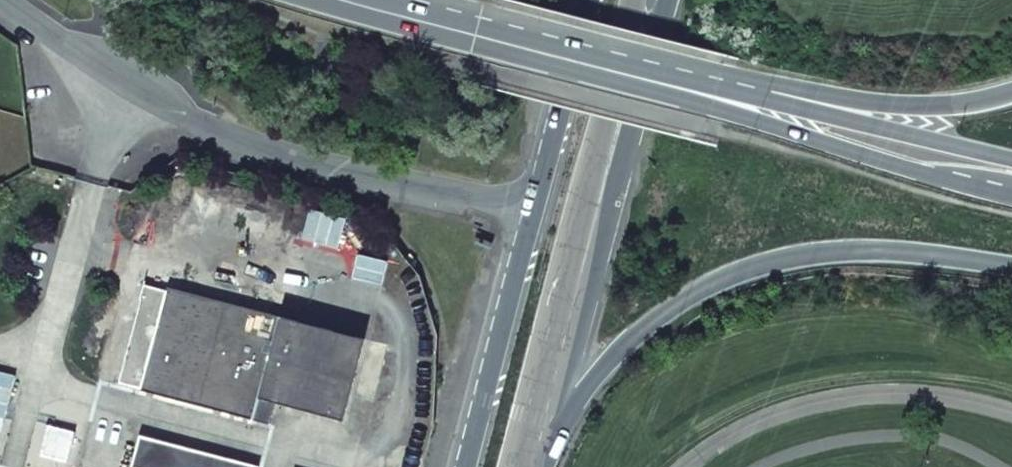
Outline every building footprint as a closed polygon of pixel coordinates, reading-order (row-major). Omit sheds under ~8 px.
[(140,391),(270,425),(276,403),(344,421),(365,339),(167,288),(167,292),(143,285),(140,300),(141,301),(119,384),(141,389),(140,391)] [(140,436),(132,466),(259,466),(140,436)]
